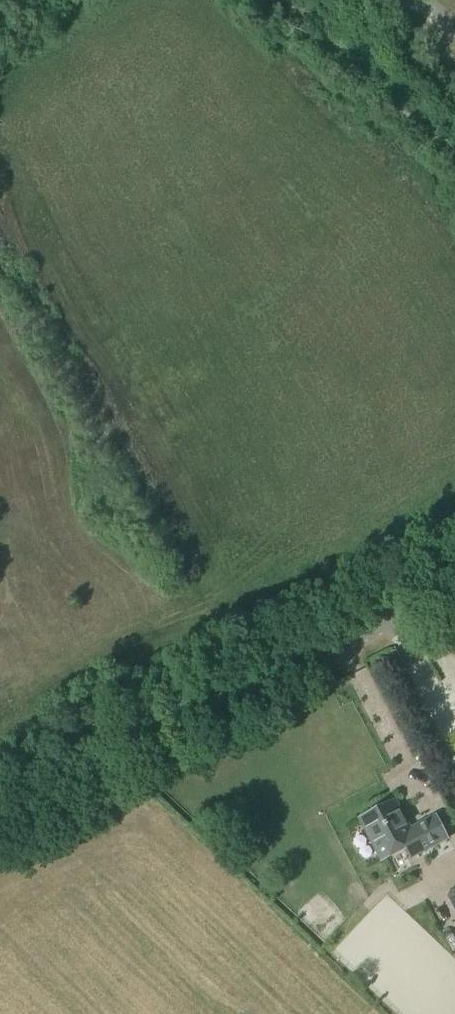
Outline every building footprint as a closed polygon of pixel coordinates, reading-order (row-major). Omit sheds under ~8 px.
[(436,816),(414,827),(409,830),(410,831),(408,831),(402,819),(404,819),(395,801),(360,819),(382,861),(417,843),(422,853),(448,839),(436,816)]
